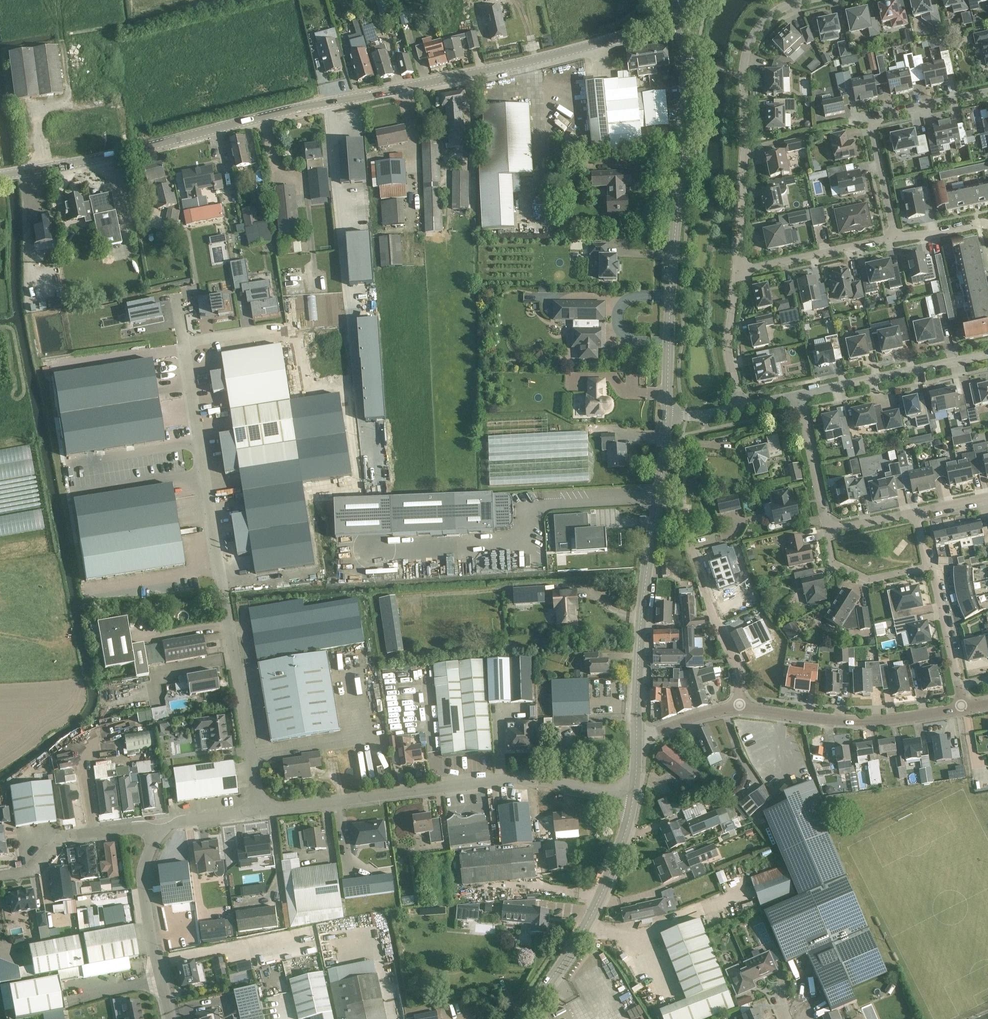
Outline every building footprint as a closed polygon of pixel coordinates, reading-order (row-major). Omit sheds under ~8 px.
[(914,17),(922,15),(922,19),(932,25),(941,23),(937,7),(931,8),(929,0),(911,0),(914,17)] [(941,1),(944,0),(945,8),(952,7),(954,13),(968,9),(966,0),(941,0),(941,1)] [(970,10),(978,8),(977,3),(987,1),(987,0),(968,0),(970,10)] [(896,2),(879,6),(883,22),(891,21),(893,27),(907,24),(905,11),(898,12),(896,2)] [(408,4),(398,7),(401,17),(400,17),(402,26),(409,24),(407,16),(411,15),(408,4)] [(500,5),(484,9),(491,39),(507,36),(500,5)] [(850,12),(847,13),(851,33),(869,29),(871,37),(880,35),(876,19),(870,20),(867,8),(856,11),(856,9),(850,11),(850,12)] [(824,18),(813,20),(815,31),(820,30),(822,42),(839,38),(837,32),(840,32),(837,17),(824,20),(824,18)] [(348,37),(353,54),(350,55),(358,81),(375,76),(357,20),(352,22),(356,35),(348,37)] [(367,45),(378,42),(373,25),(362,28),(367,45)] [(803,37),(801,38),(790,26),(784,32),(779,37),(773,43),(784,54),(791,48),(793,51),(796,51),(800,47),(800,45),(806,43),(807,45),(814,42),(808,27),(800,30),(803,37)] [(914,43),(911,29),(905,31),(908,44),(914,43)] [(464,59),(460,40),(467,38),(470,50),(480,48),(476,32),(444,40),(449,62),(464,59)] [(974,35),(976,44),(982,43),(987,66),(987,32),(974,35)] [(423,40),(424,44),(415,47),(419,60),(428,58),(430,67),(448,63),(441,40),(432,42),(431,38),(423,40)] [(335,39),(317,44),(321,58),(323,58),(327,73),(342,69),(335,39)] [(69,42),(71,67),(79,66),(76,41),(69,42)] [(848,41),(837,44),(840,58),(851,56),(848,41)] [(378,80),(394,75),(387,51),(385,44),(375,48),(377,55),(371,56),(378,80)] [(645,47),(649,75),(657,74),(656,67),(669,66),(666,44),(645,47)] [(8,53),(15,101),(63,94),(57,46),(8,53)] [(649,75),(645,47),(627,49),(630,71),(637,70),(638,77),(649,75)] [(933,64),(937,85),(943,84),(943,83),(948,82),(945,66),(951,64),(948,51),(941,53),(942,62),(933,64)] [(871,72),(878,70),(874,53),(867,55),(871,72)] [(827,54),(821,57),(824,65),(831,62),(827,54)] [(409,55),(397,58),(402,75),(414,72),(409,55)] [(898,71),(902,93),(908,92),(908,90),(913,89),(910,73),(916,72),(913,58),(912,55),(903,56),(906,70),(898,71)] [(876,58),(879,71),(886,70),(883,56),(876,58)] [(937,85),(933,64),(923,66),(921,56),(913,58),(916,72),(922,70),(926,86),(931,85),(931,87),(937,85)] [(807,66),(810,71),(820,64),(817,59),(807,66)] [(766,71),(767,95),(783,94),(783,79),(790,78),(789,66),(774,60),(772,68),(772,71),(766,71)] [(902,93),(898,71),(897,72),(896,68),(889,69),(890,73),(886,74),(891,94),(896,93),(896,94),(902,93)] [(867,101),(862,79),(852,81),(850,72),(843,73),(846,87),(852,85),(856,102),(861,100),(861,102),(867,101)] [(839,92),(846,90),(846,87),(843,73),(836,75),(839,92)] [(862,79),(867,101),(873,99),(873,98),(878,97),(874,77),(862,79)] [(593,153),(611,152),(642,147),(635,78),(594,82),(594,78),(586,79),(593,153)] [(665,91),(643,94),(646,127),(668,125),(665,91)] [(443,107),(446,106),(447,133),(448,133),(449,149),(464,148),(463,132),(464,132),(462,104),(467,103),(465,92),(441,95),(443,107)] [(842,99),(822,104),(825,117),(845,112),(842,99)] [(778,107),(767,107),(767,129),(784,128),(784,113),(796,113),(796,100),(778,100),(778,107)] [(486,159),(479,160),(483,229),(515,228),(513,194),(521,194),(520,176),(533,175),(530,105),(483,107),(486,159)] [(943,122),(948,144),(955,142),(956,149),(967,146),(964,133),(958,134),(956,121),(950,122),(950,121),(943,122)] [(948,144),(943,122),(939,123),(939,125),(933,126),(936,139),(929,141),(932,158),(941,156),(940,153),(944,152),(943,145),(948,144)] [(404,126),(377,131),(380,147),(407,142),(404,126)] [(918,155),(928,153),(924,137),(915,139),(914,132),(906,134),(905,133),(899,134),(899,135),(891,137),(892,139),(889,139),(890,144),(892,143),(895,153),(917,149),(918,155)] [(835,162),(856,157),(853,142),(848,143),(845,133),(831,136),(833,146),(832,146),(835,162)] [(985,134),(980,135),(982,149),(987,147),(987,133),(985,134)] [(245,136),(229,140),(235,168),(252,165),(245,136)] [(786,153),(808,149),(805,138),(784,142),(786,153)] [(348,142),(339,142),(340,155),(341,155),(341,162),(340,162),(342,183),(352,183),(366,182),(363,140),(348,141),(348,142)] [(422,143),(423,184),(441,184),(440,142),(422,143)] [(307,160),(308,161),(309,170),(307,171),(318,268),(338,265),(327,168),(324,169),(323,159),(322,144),(306,146),(307,154),(304,154),(305,160),(307,160)] [(785,151),(766,155),(767,158),(766,158),(767,163),(768,163),(771,177),(789,173),(788,167),(789,167),(790,166),(789,161),(788,161),(787,161),(785,151)] [(918,159),(921,169),(930,166),(927,157),(918,159)] [(405,160),(371,162),(373,187),(380,187),(381,200),(407,198),(405,160)] [(144,168),(148,182),(149,186),(153,185),(156,198),(155,198),(158,209),(177,204),(175,193),(170,194),(166,178),(169,177),(167,169),(164,170),(163,163),(144,168)] [(182,201),(183,212),(185,223),(225,216),(223,204),(209,207),(207,196),(202,197),(201,189),(215,186),(216,190),(223,188),(221,175),(213,177),(212,167),(184,172),(187,191),(189,200),(182,201)] [(863,190),(864,188),(863,184),(861,183),(859,172),(847,174),(845,167),(827,171),(830,189),(839,187),(841,197),(863,192),(863,190)] [(261,171),(250,173),(252,184),(263,181),(261,171)] [(452,171),(452,209),(469,209),(469,171),(452,171)] [(631,171),(593,173),(593,187),(608,186),(609,198),(608,198),(609,214),(628,213),(627,198),(625,198),(624,186),(631,185),(631,171)] [(783,210),(780,196),(782,196),(784,195),(785,194),(785,193),(786,191),(786,189),(786,187),(795,185),(793,178),(767,184),(768,190),(762,192),(767,213),(776,212),(777,212),(779,212),(781,211),(782,210),(783,210)] [(987,205),(987,185),(945,194),(944,186),(933,189),(938,210),(946,208),(947,213),(987,205)] [(302,252),(300,242),(301,242),(295,186),(274,188),(280,244),(281,244),(282,254),(302,252)] [(922,204),(930,202),(927,187),(914,190),(916,197),(904,200),(908,219),(924,216),(922,204)] [(442,188),(424,189),(425,232),(443,232),(442,188)] [(66,221),(84,218),(85,223),(94,221),(100,247),(121,243),(112,196),(112,193),(88,198),(89,201),(90,201),(90,202),(82,203),(81,199),(76,196),(62,199),(66,221)] [(404,200),(381,201),(383,226),(405,225),(404,200)] [(862,231),(864,229),(871,227),(866,205),(835,212),(840,234),(856,230),(856,231),(858,232),(860,232),(862,231)] [(255,208),(243,210),(246,228),(245,228),(248,246),(274,241),(271,221),(258,224),(255,208)] [(822,208),(809,211),(813,227),(826,225),(822,208)] [(180,227),(181,222),(178,221),(180,212),(168,209),(166,218),(168,219),(167,225),(180,227)] [(790,225),(807,222),(805,212),(788,216),(790,225)] [(52,242),(48,215),(36,217),(38,227),(31,228),(33,245),(52,242)] [(147,217),(142,225),(146,227),(151,219),(147,217)] [(561,225),(561,234),(580,234),(580,225),(561,225)] [(775,249),(785,247),(793,245),(790,230),(782,232),(781,225),(760,229),(762,238),(765,238),(768,250),(770,250),(770,251),(775,250),(775,249)] [(375,283),(371,233),(347,235),(350,285),(375,283)] [(401,236),(379,238),(381,267),(403,266),(401,236)] [(951,241),(969,327),(963,328),(966,340),(987,335),(987,294),(976,241),(963,243),(962,239),(951,241)] [(591,244),(591,257),(601,257),(600,279),(604,280),(604,281),(612,281),(612,280),(616,280),(616,272),(618,272),(618,264),(616,264),(617,257),(605,256),(605,254),(607,254),(607,244),(591,244)] [(925,282),(936,279),(933,265),(926,267),(923,254),(916,256),(914,255),(909,256),(909,258),(907,258),(912,278),(924,276),(925,282)] [(250,284),(246,260),(231,262),(234,281),(245,279),(246,284),(242,285),(243,294),(246,294),(248,304),(251,303),(253,318),(280,314),(277,299),(271,300),(269,290),(271,290),(270,281),(250,284)] [(878,263),(882,283),(888,281),(890,290),(902,287),(899,272),(892,274),(890,262),(885,263),(885,261),(884,261),(883,261),(882,261),(881,261),(880,262),(879,263),(878,263)] [(882,283),(878,263),(877,263),(876,263),(875,263),(873,263),(872,263),(871,264),(870,264),(870,265),(870,266),(866,267),(869,279),(862,280),(865,295),(878,292),(876,284),(882,283)] [(853,300),(863,298),(859,283),(851,285),(848,271),(833,274),(835,282),(830,282),(833,293),(839,292),(841,300),(853,297),(853,300)] [(813,311),(829,308),(826,294),(819,295),(815,278),(798,281),(803,305),(812,303),(813,311)] [(788,296),(795,295),(792,283),(785,284),(788,296)] [(758,310),(772,307),(767,286),(753,289),(758,310)] [(75,287),(72,293),(79,297),(82,290),(75,287)] [(211,298),(211,295),(197,297),(201,319),(201,316),(219,313),(219,316),(233,314),(231,296),(223,297),(223,296),(211,298)] [(936,316),(945,314),(941,295),(932,297),(936,316)] [(774,298),(776,311),(788,309),(786,296),(774,298)] [(63,306),(62,298),(47,300),(49,308),(63,306)] [(156,306),(154,298),(126,304),(128,312),(127,312),(130,325),(162,318),(160,306),(156,306)] [(604,320),(604,303),(553,303),(553,320),(580,320),(580,329),(573,329),(572,346),(580,346),(580,358),(597,358),(597,341),(600,341),(600,329),(597,329),(597,320),(604,320)] [(796,310),(780,313),(782,322),(793,319),(794,324),(799,323),(796,310)] [(764,327),(773,325),(771,316),(756,320),(758,327),(749,329),(754,349),(768,346),(764,327)] [(899,334),(907,332),(904,319),(890,322),(892,331),(878,334),(882,354),(883,353),(885,354),(889,354),(890,352),(902,349),(899,334)] [(378,320),(358,321),(361,361),(366,421),(385,420),(386,420),(379,320),(378,320)] [(932,344),(943,342),(939,320),(931,322),(931,321),(914,325),(918,344),(932,341),(932,344)] [(866,346),(873,344),(870,330),(855,333),(857,340),(846,342),(849,353),(848,353),(849,362),(858,360),(858,359),(869,356),(866,346)] [(827,345),(815,348),(819,366),(821,366),(821,367),(829,365),(828,364),(836,363),(833,351),(841,350),(838,335),(825,338),(827,345)] [(228,391),(231,412),(291,403),(282,346),(222,355),(225,372),(211,374),(214,393),(228,391)] [(770,358),(754,362),(758,383),(763,382),(765,383),(772,382),(773,380),(778,379),(775,364),(787,362),(784,347),(769,350),(770,358)] [(152,360),(53,376),(59,416),(158,401),(152,360)] [(604,393),(604,380),(589,380),(589,395),(587,395),(587,416),(603,415),(603,411),(607,411),(608,411),(609,410),(610,410),(611,409),(612,408),(612,407),(612,406),(612,405),(612,404),(612,403),(611,402),(610,401),(609,400),(608,399),(607,399),(604,399),(604,393)] [(970,385),(975,405),(982,404),(987,403),(987,384),(981,386),(981,383),(970,385)] [(942,391),(946,411),(954,409),(955,413),(960,412),(962,421),(969,419),(967,410),(965,402),(959,403),(955,388),(942,391)] [(946,411),(942,391),(930,394),(932,406),(926,407),(928,421),(936,420),(934,414),(946,411)] [(234,433),(220,435),(226,475),(240,473),(247,514),(232,516),(235,536),(238,556),(253,554),(256,574),(315,565),(303,486),(352,476),(341,394),(291,403),(231,412),(234,433)] [(907,418),(908,417),(911,419),(915,419),(917,427),(929,425),(924,401),(918,402),(917,397),(903,400),(907,418)] [(158,401),(59,416),(66,457),(165,441),(158,401)] [(873,406),(852,411),(856,429),(876,425),(877,432),(886,430),(902,427),(899,410),(883,414),(875,416),(873,406)] [(969,419),(970,423),(979,421),(976,409),(967,410),(969,419)] [(838,413),(822,417),(826,432),(827,440),(842,437),(844,450),(853,448),(847,418),(839,419),(838,413)] [(970,427),(962,429),(963,435),(972,433),(970,427)] [(626,445),(616,446),(615,434),(601,435),(602,452),(608,451),(609,467),(627,466),(626,445)] [(768,445),(747,450),(750,463),(754,462),(757,474),(767,472),(765,463),(767,459),(769,459),(768,453),(781,450),(778,434),(766,437),(768,445)] [(862,439),(853,441),(856,457),(866,455),(862,439)] [(43,530),(30,446),(0,451),(0,537),(43,530)] [(987,457),(986,450),(974,453),(977,466),(984,464),(987,478),(987,457)] [(957,463),(961,485),(967,484),(967,482),(972,481),(969,468),(977,466),(974,453),(961,456),(963,462),(957,463)] [(961,485),(957,463),(951,465),(949,458),(937,461),(940,474),(947,472),(950,486),(956,485),(956,486),(961,485)] [(920,471),(924,493),(930,492),(929,490),(935,489),(932,476),(940,474),(937,461),(924,464),(926,470),(920,471)] [(800,464),(788,466),(792,482),(803,480),(800,464)] [(902,478),(899,464),(888,466),(890,473),(884,474),(886,481),(869,484),(873,502),(875,502),(877,504),(881,503),(881,501),(897,497),(893,480),(902,478)] [(899,464),(902,478),(903,482),(910,480),(913,494),(919,493),(919,494),(924,493),(920,471),(914,473),(912,466),(900,469),(899,464)] [(836,486),(835,488),(836,493),(838,494),(840,504),(858,501),(857,497),(866,495),(863,479),(854,481),(853,480),(836,484),(836,486)] [(172,484),(73,500),(79,541),(178,525),(172,484)] [(789,489),(772,493),(774,504),(771,505),(775,525),(799,519),(795,499),(791,500),(789,489)] [(494,496),(494,494),(391,498),(392,536),(495,532),(495,530),(508,530),(509,530),(511,529),(511,528),(512,527),(513,527),(513,526),(514,525),(514,524),(514,523),(514,522),(513,503),(513,501),(513,500),(512,499),(511,498),(510,497),(509,497),(508,496),(506,496),(494,496)] [(738,495),(716,499),(720,515),(741,510),(738,495)] [(555,516),(554,516),(556,549),(557,549),(557,541),(576,540),(577,548),(588,547),(588,552),(596,551),(596,552),(598,552),(598,547),(607,546),(606,529),(589,530),(576,531),(575,517),(555,518),(555,516)] [(982,529),(980,521),(968,524),(972,540),(983,537),(985,545),(987,545),(987,528),(982,529)] [(956,526),(960,542),(972,540),(968,524),(956,526)] [(86,581),(184,566),(178,525),(79,541),(86,581)] [(960,542),(956,526),(945,529),(948,545),(960,542)] [(948,545),(945,529),(932,531),(936,548),(948,545)] [(791,549),(786,550),(790,566),(813,561),(809,545),(803,547),(801,536),(788,539),(791,549)] [(721,562),(711,566),(715,577),(717,577),(718,580),(716,581),(719,591),(736,585),(728,563),(737,561),(733,549),(727,550),(726,546),(713,549),(717,560),(720,559),(721,562)] [(670,563),(661,564),(662,577),(671,576),(670,563)] [(954,586),(954,587),(973,583),(973,576),(973,569),(953,568),(953,577),(954,586)] [(818,602),(826,600),(824,591),(825,591),(822,576),(809,578),(807,571),(794,574),(797,591),(803,589),(805,595),(806,595),(808,604),(810,604),(810,605),(811,606),(817,605),(818,603),(818,602)] [(973,583),(954,587),(955,595),(958,603),(976,598),(974,591),(973,584),(973,583)] [(545,587),(514,589),(515,605),(546,603),(545,587)] [(893,621),(912,618),(910,609),(922,607),(918,587),(904,590),(902,588),(896,589),(895,591),(888,593),(894,621),(893,621)] [(693,597),(693,589),(680,590),(681,605),(683,605),(685,629),(705,627),(704,618),(696,619),(694,597),(693,597)] [(860,631),(870,629),(867,609),(858,611),(854,608),(859,600),(844,590),(826,619),(841,629),(842,626),(847,630),(860,628),(860,631)] [(576,591),(554,592),(555,610),(558,610),(559,624),(576,623),(575,609),(578,609),(576,591)] [(396,596),(379,598),(387,654),(404,651),(396,596)] [(976,598),(958,603),(961,612),(965,620),(982,611),(979,604),(977,599),(976,598)] [(249,608),(258,661),(365,643),(358,599),(305,608),(303,600),(249,608)] [(671,624),(672,604),(658,604),(657,623),(671,624)] [(90,640),(100,638),(105,668),(133,664),(136,677),(148,675),(143,644),(131,646),(126,618),(87,624),(90,640)] [(912,618),(893,621),(896,635),(908,633),(911,645),(930,641),(926,622),(913,625),(911,618),(912,618)] [(742,630),(731,635),(740,654),(751,649),(752,650),(772,640),(762,621),(743,631),(742,630)] [(795,622),(783,628),(789,641),(801,634),(795,622)] [(877,637),(886,635),(883,625),(874,626),(877,637)] [(654,631),(654,643),(673,642),(673,651),(683,651),(684,651),(683,642),(683,630),(683,629),(654,631)] [(683,630),(683,642),(684,651),(686,651),(686,664),(687,668),(703,667),(702,650),(695,650),(694,629),(683,630)] [(165,663),(185,660),(206,656),(203,635),(162,642),(162,644),(144,646),(147,666),(165,663)] [(975,638),(976,641),(965,644),(969,662),(987,658),(986,652),(987,652),(987,635),(975,638)] [(928,660),(926,648),(915,651),(914,650),(907,652),(910,666),(917,664),(917,663),(928,660)] [(837,664),(848,663),(848,649),(837,650),(837,664)] [(673,651),(653,651),(653,664),(651,664),(651,670),(659,670),(659,664),(680,664),(686,664),(686,651),(684,651),(683,651),(673,651)] [(328,652),(259,664),(272,742),(341,730),(328,652)] [(599,653),(584,654),(585,668),(590,667),(591,675),(610,674),(609,660),(599,660),(599,653)] [(509,659),(509,660),(488,661),(489,703),(511,702),(511,703),(533,702),(532,658),(509,659)] [(484,660),(434,664),(442,756),(492,752),(484,660)] [(881,676),(880,666),(879,666),(879,663),(865,663),(865,673),(854,673),(855,694),(863,694),(863,696),(870,696),(870,694),(872,694),(871,676),(881,676)] [(817,682),(818,666),(805,665),(805,672),(790,669),(787,688),(796,689),(795,691),(809,693),(810,682),(817,682)] [(880,666),(881,676),(882,681),(889,680),(893,695),(909,692),(905,668),(888,672),(887,665),(880,666)] [(923,666),(916,667),(919,681),(921,681),(923,691),(940,687),(940,684),(942,683),(941,678),(938,677),(936,668),(924,670),(923,666)] [(713,669),(713,667),(699,671),(699,669),(688,672),(689,676),(697,707),(708,704),(702,685),(716,681),(716,678),(720,676),(719,672),(721,672),(720,668),(713,669)] [(843,687),(843,671),(839,671),(839,669),(832,669),(832,676),(827,676),(827,685),(825,685),(825,691),(827,691),(827,695),(830,695),(830,696),(836,696),(836,695),(840,695),(840,687),(843,687)] [(673,670),(673,681),(654,681),(654,689),(671,690),(675,689),(679,689),(679,670),(673,670)] [(215,671),(186,676),(189,696),(219,691),(215,671)] [(589,679),(552,680),(553,717),(588,716),(591,716),(589,679)] [(672,693),(673,696),(677,712),(692,708),(686,689),(672,693)] [(673,696),(672,693),(671,690),(661,690),(651,690),(651,702),(661,702),(662,719),(677,714),(673,696)] [(168,718),(166,707),(151,710),(153,721),(168,718)] [(138,723),(152,721),(151,711),(137,713),(138,723)] [(588,716),(553,717),(554,727),(582,726),(582,732),(588,732),(589,738),(603,737),(602,725),(588,725),(588,716)] [(226,738),(223,717),(193,721),(194,729),(209,727),(210,741),(207,741),(209,751),(232,748),(230,738),(226,738)] [(534,722),(513,723),(508,723),(509,748),(510,749),(522,749),(522,747),(527,747),(535,747),(534,722)] [(708,728),(696,733),(707,758),(719,753),(708,728)] [(148,730),(124,733),(126,751),(150,748),(148,730)] [(946,736),(933,738),(936,753),(943,752),(944,760),(952,759),(961,757),(959,748),(951,749),(950,741),(947,741),(946,736)] [(389,738),(391,754),(397,753),(396,737),(389,738)] [(410,739),(398,741),(401,766),(413,764),(412,759),(422,758),(420,745),(411,747),(410,739)] [(880,754),(887,753),(887,757),(896,756),(896,752),(897,752),(895,740),(878,742),(880,754)] [(904,742),(906,754),(905,754),(906,761),(921,758),(920,752),(922,752),(920,740),(904,742)] [(879,761),(874,761),(873,755),(874,755),(872,743),(856,745),(858,757),(859,764),(855,764),(856,771),(860,770),(859,764),(868,763),(869,768),(868,768),(872,790),(881,788),(880,784),(881,784),(879,766),(879,761)] [(666,746),(656,758),(691,785),(700,773),(686,762),(687,760),(672,748),(670,750),(666,746)] [(836,748),(840,775),(856,772),(855,767),(851,767),(848,747),(836,748)] [(369,766),(369,767),(374,767),(371,755),(365,756),(364,749),(358,750),(362,767),(369,766)] [(303,758),(284,760),(287,779),(303,777),(303,779),(311,778),(310,768),(322,766),(320,752),(302,754),(303,758)] [(904,757),(896,758),(897,768),(898,768),(899,779),(907,778),(904,757)] [(987,765),(987,759),(987,757),(977,760),(979,767),(987,765)] [(160,771),(159,760),(136,763),(136,764),(132,764),(132,769),(128,770),(128,767),(115,769),(114,764),(93,767),(95,780),(151,772),(156,771),(160,771)] [(237,793),(233,761),(173,769),(174,779),(162,780),(163,789),(175,788),(177,801),(237,793)] [(816,775),(817,777),(833,775),(830,763),(820,765),(820,764),(812,763),(816,775)] [(964,766),(956,767),(957,779),(966,778),(964,766)] [(931,768),(919,770),(922,785),(933,783),(931,768)] [(72,775),(71,770),(53,773),(55,785),(75,781),(74,775),(72,775)] [(156,783),(151,784),(150,775),(138,776),(141,810),(153,808),(151,792),(157,791),(156,783)] [(137,787),(131,788),(130,779),(119,780),(122,813),(134,812),(132,795),(138,795),(137,787)] [(16,827),(56,821),(50,781),(10,787),(16,827)] [(116,790),(110,790),(109,781),(98,782),(101,816),(113,815),(111,798),(116,797),(116,790)] [(764,814),(800,898),(847,878),(827,831),(832,829),(812,782),(783,794),(787,803),(764,814)] [(76,794),(71,795),(69,787),(59,789),(64,821),(74,820),(72,803),(77,802),(76,794)] [(749,817),(768,802),(758,790),(739,805),(749,817)] [(670,803),(667,798),(658,802),(665,818),(690,806),(685,796),(670,803)] [(503,846),(532,843),(533,843),(529,803),(498,806),(503,846)] [(742,827),(733,806),(725,809),(724,807),(688,822),(686,819),(682,821),(682,819),(676,822),(677,823),(661,830),(670,849),(685,843),(684,838),(692,835),(693,836),(721,825),(724,834),(728,832),(729,833),(731,838),(737,836),(734,830),(742,827)] [(9,822),(7,808),(0,809),(0,823),(9,822)] [(577,812),(554,814),(556,832),(579,830),(577,812)] [(416,834),(430,832),(431,844),(443,842),(440,819),(431,820),(431,815),(414,817),(416,834)] [(459,851),(491,847),(488,822),(486,822),(485,817),(486,817),(484,816),(482,815),(479,815),(476,815),(473,816),(471,817),(469,818),(467,819),(464,819),(461,819),(458,818),(455,816),(455,815),(454,816),(452,818),(450,820),(447,821),(451,852),(459,851)] [(383,821),(353,825),(356,846),(386,841),(383,821)] [(321,830),(304,832),(305,832),(299,833),(301,849),(309,848),(315,847),(316,850),(327,848),(325,835),(322,836),(321,830)] [(754,836),(752,830),(745,833),(748,838),(754,836)] [(723,841),(731,838),(729,833),(721,836),(723,841)] [(258,863),(257,858),(272,856),(269,836),(260,838),(260,839),(246,841),(247,847),(238,848),(240,862),(241,862),(241,868),(252,866),(252,864),(258,863)] [(200,874),(214,872),(216,875),(218,878),(223,877),(224,875),(225,872),(223,860),(220,861),(217,841),(195,844),(197,864),(198,864),(200,874)] [(532,843),(503,846),(491,847),(459,851),(460,856),(463,885),(536,878),(533,848),(532,848),(532,843)] [(567,844),(544,846),(546,865),(550,865),(551,871),(567,869),(566,855),(568,854),(567,844)] [(102,872),(107,871),(108,876),(119,875),(115,845),(104,846),(106,863),(100,864),(102,872)] [(681,876),(680,873),(719,857),(714,845),(686,857),(687,861),(677,865),(673,854),(654,862),(663,883),(681,876)] [(75,873),(80,873),(81,879),(97,877),(93,846),(77,848),(79,865),(74,866),(75,873)] [(337,864),(301,869),(299,859),(282,861),(290,928),(344,918),(337,864)] [(188,862),(159,866),(164,906),(194,902),(188,862)] [(796,895),(785,865),(751,878),(761,908),(796,895)] [(69,868),(49,871),(53,903),(73,901),(69,868)] [(395,892),(392,874),(343,881),(345,899),(395,892)] [(101,893),(126,890),(125,878),(110,879),(111,885),(100,886),(101,893)] [(887,973),(851,888),(847,878),(800,898),(765,913),(786,963),(806,954),(831,1013),(856,1003),(850,989),(887,973)] [(101,893),(100,886),(100,883),(89,884),(90,887),(80,888),(79,883),(71,884),(72,896),(101,893)] [(243,887),(244,896),(266,893),(265,884),(243,887)] [(663,900),(664,900),(673,898),(671,889),(662,892),(663,899),(663,900)] [(12,914),(35,909),(32,890),(8,895),(9,898),(6,898),(7,907),(10,906),(12,914)] [(430,893),(427,897),(433,903),(437,899),(430,893)] [(502,922),(532,924),(531,932),(547,933),(549,910),(536,909),(536,900),(504,902),(502,922)] [(663,900),(654,902),(654,901),(636,905),(637,906),(622,909),(625,923),(640,920),(657,917),(657,914),(666,912),(664,900),(663,900)] [(53,913),(64,912),(64,915),(75,914),(75,911),(73,901),(63,902),(63,905),(52,906),(53,913)] [(239,932),(278,927),(276,907),(236,912),(239,932)] [(457,910),(456,920),(467,921),(468,910),(457,910)] [(78,937),(50,942),(44,912),(35,914),(41,944),(28,946),(32,967),(19,969),(21,979),(84,967),(78,937)] [(202,945),(225,940),(225,938),(227,938),(225,920),(200,923),(202,941),(201,941),(202,945)] [(706,935),(700,920),(661,935),(686,999),(660,1010),(663,1018),(706,1018),(735,1008),(726,984),(725,984),(713,953),(706,935)] [(132,926),(83,936),(88,966),(138,957),(132,926)] [(761,957),(758,950),(752,953),(754,959),(744,964),(746,968),(741,971),(738,966),(727,971),(738,995),(755,988),(753,981),(777,970),(769,953),(761,957)] [(200,983),(195,961),(178,965),(183,987),(200,983)] [(383,999),(374,961),(328,970),(338,1018),(387,1018),(383,999)] [(332,1007),(324,973),(290,981),(299,1018),(306,1018),(310,1018),(334,1018),(332,1007)] [(65,1010),(59,977),(9,986),(15,1018),(18,1018),(44,1014),(64,1011),(65,1010)] [(612,982),(627,1018),(631,1018),(639,1015),(624,977),(612,982)] [(234,992),(241,1018),(264,1018),(257,987),(234,992)] [(125,998),(113,1000),(114,1010),(122,1008),(124,1018),(142,1018),(138,1002),(126,1004),(125,998)] [(758,1009),(736,1018),(763,1018),(758,1009)] [(64,1011),(44,1014),(45,1018),(62,1018),(65,1018),(64,1011)] [(823,1017),(823,1018),(842,1018),(838,1011),(823,1017)]
